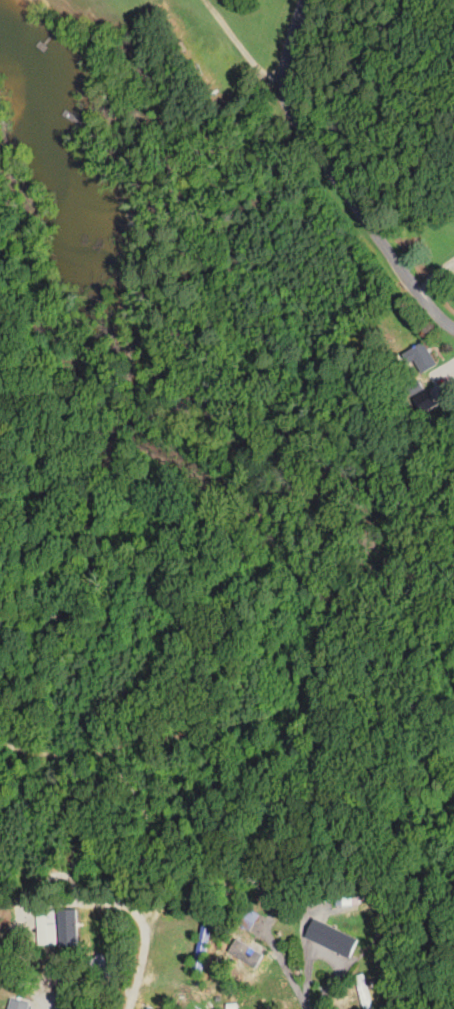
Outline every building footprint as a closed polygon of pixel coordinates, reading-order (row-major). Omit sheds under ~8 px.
[(437,364),(423,341),(407,350),(420,374),(437,364)] [(258,917),(251,912),(241,925),(248,931),(258,917)] [(56,945),(56,924),(88,924),(88,915),(36,915),(36,945),(56,945)] [(304,939),(350,959),(358,939),(312,920),(304,939)] [(201,975),(211,926),(202,924),(192,973),(201,975)] [(261,954),(245,948),(240,960),(255,967),(261,954)] [(8,999),(6,1008),(25,1008),(26,1003),(8,999)]
